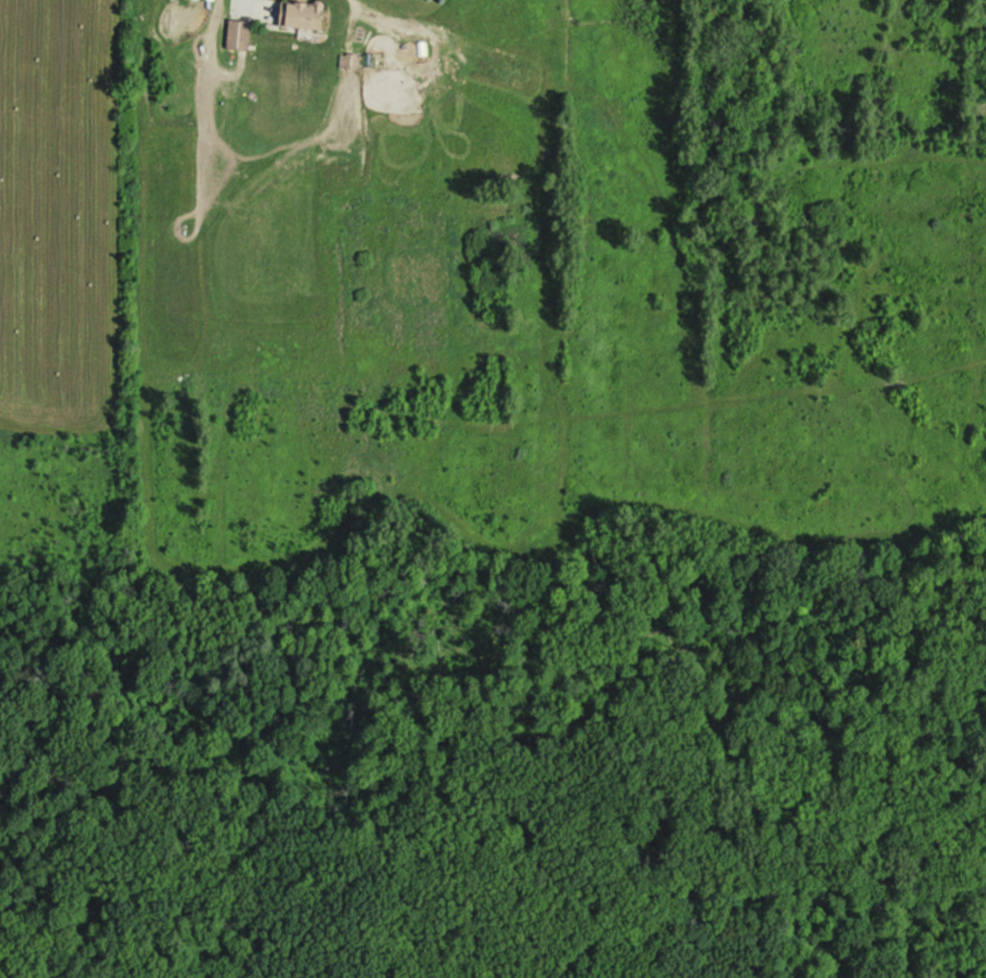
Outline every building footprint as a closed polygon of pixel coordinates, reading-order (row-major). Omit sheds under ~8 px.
[(281,28),(325,32),(327,5),(284,1),(281,28)] [(253,23),(231,21),(228,51),(250,53),(253,23)]
